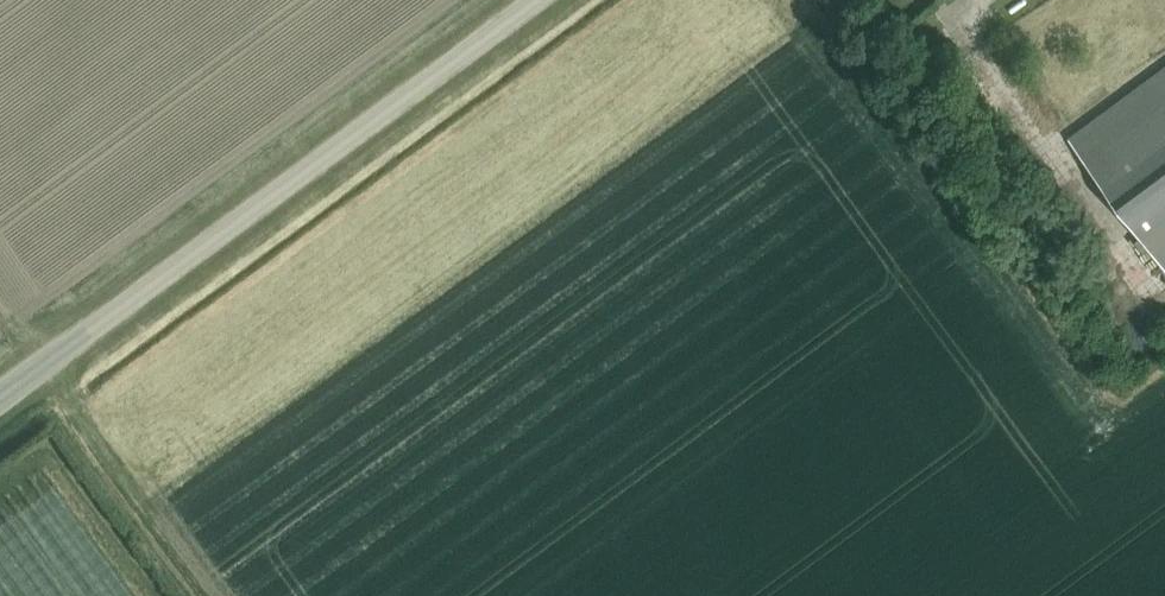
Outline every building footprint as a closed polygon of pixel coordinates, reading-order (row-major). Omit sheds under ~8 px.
[(1087,163),(1149,247),(1164,235),(1164,105),(1087,163)] [(1078,302),(1097,288),(1090,278),(1071,292),(1078,302)]
